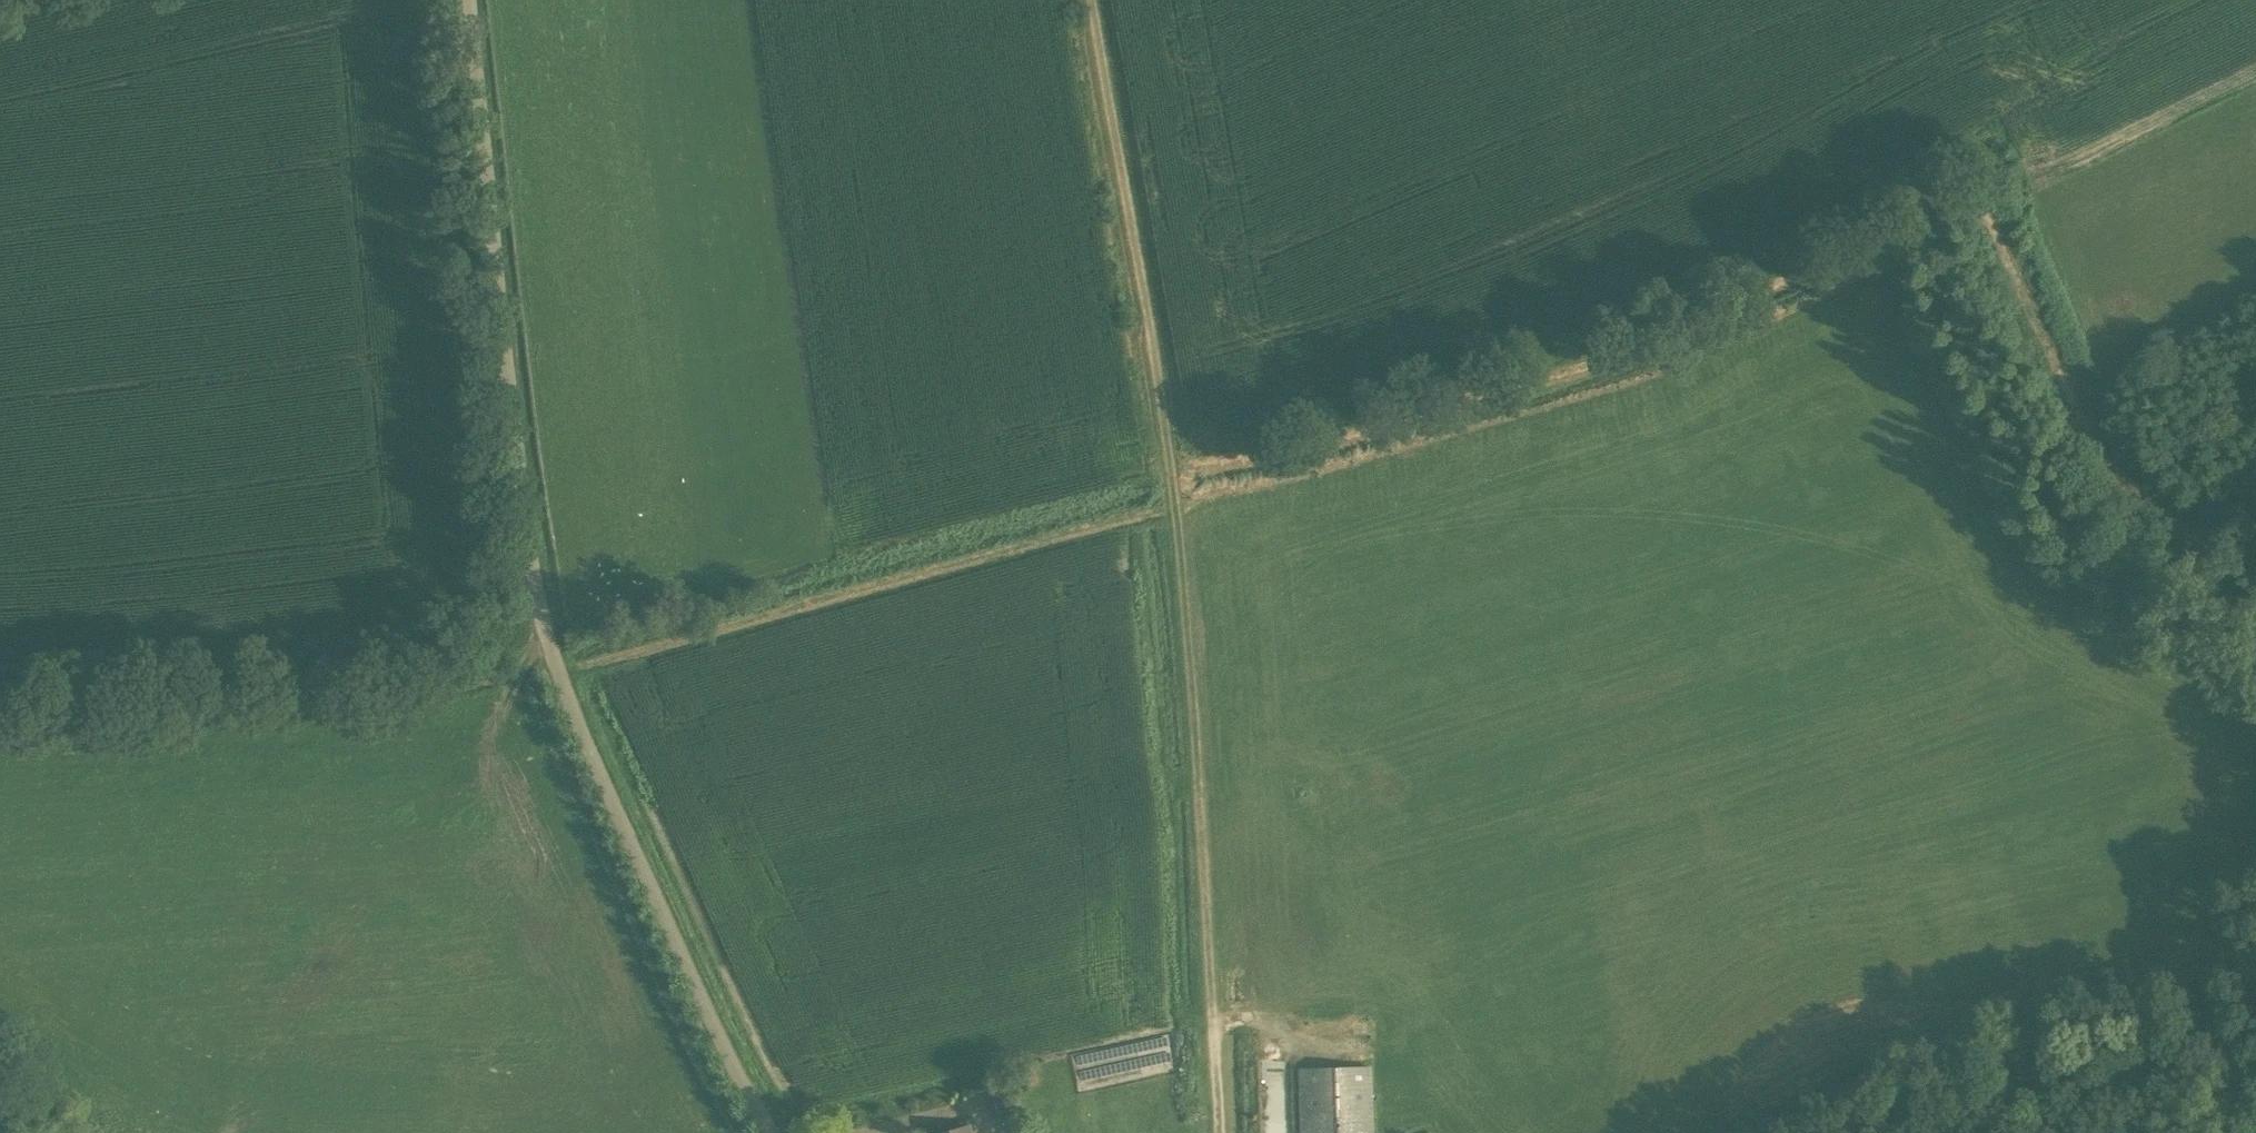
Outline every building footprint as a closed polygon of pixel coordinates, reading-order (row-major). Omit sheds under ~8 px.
[(1372,1065),(1298,1067),(1300,1132),(1374,1132),(1372,1065)] [(990,1086),(999,1122),(1022,1115),(1013,1080),(990,1086)]
